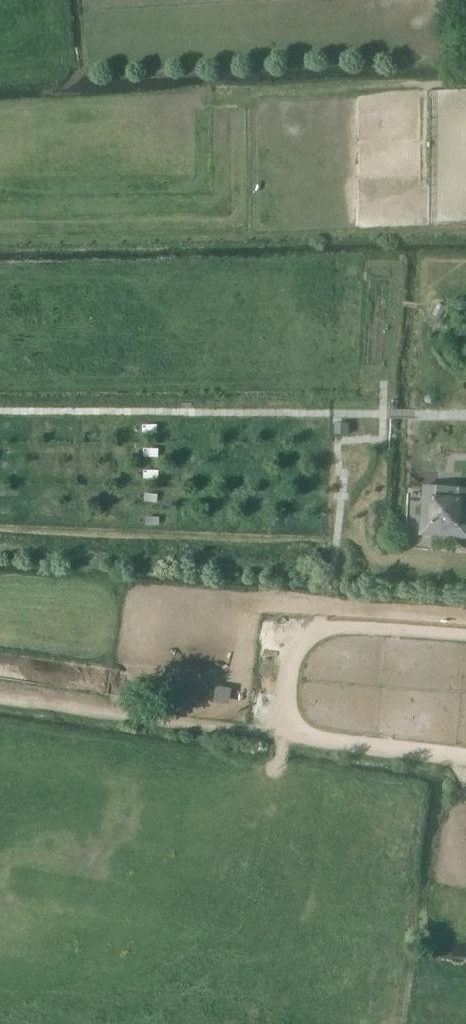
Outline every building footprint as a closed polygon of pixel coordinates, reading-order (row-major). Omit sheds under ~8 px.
[(351,424),(348,424),(338,424),(337,433),(337,435),(351,435),(351,424)] [(425,486),(421,533),(465,537),(465,489),(460,488),(450,488),(425,486)]
